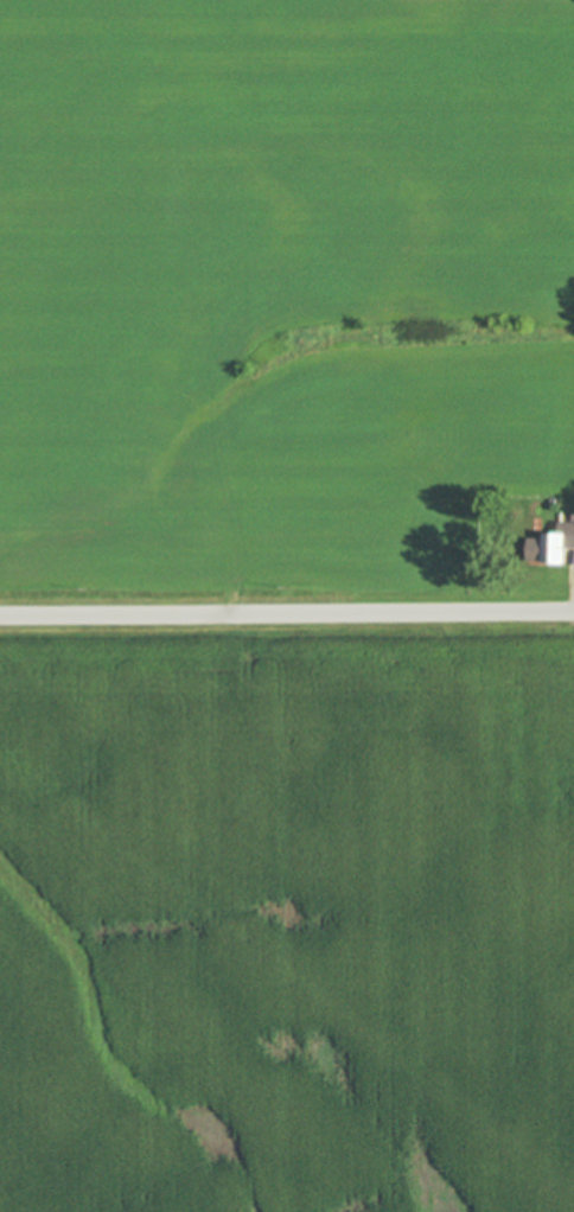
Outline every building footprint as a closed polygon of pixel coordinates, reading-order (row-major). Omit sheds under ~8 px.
[(559,522),(573,522),(573,547),(566,547),(565,563),(543,562),(544,532),(559,534),(559,522)]
